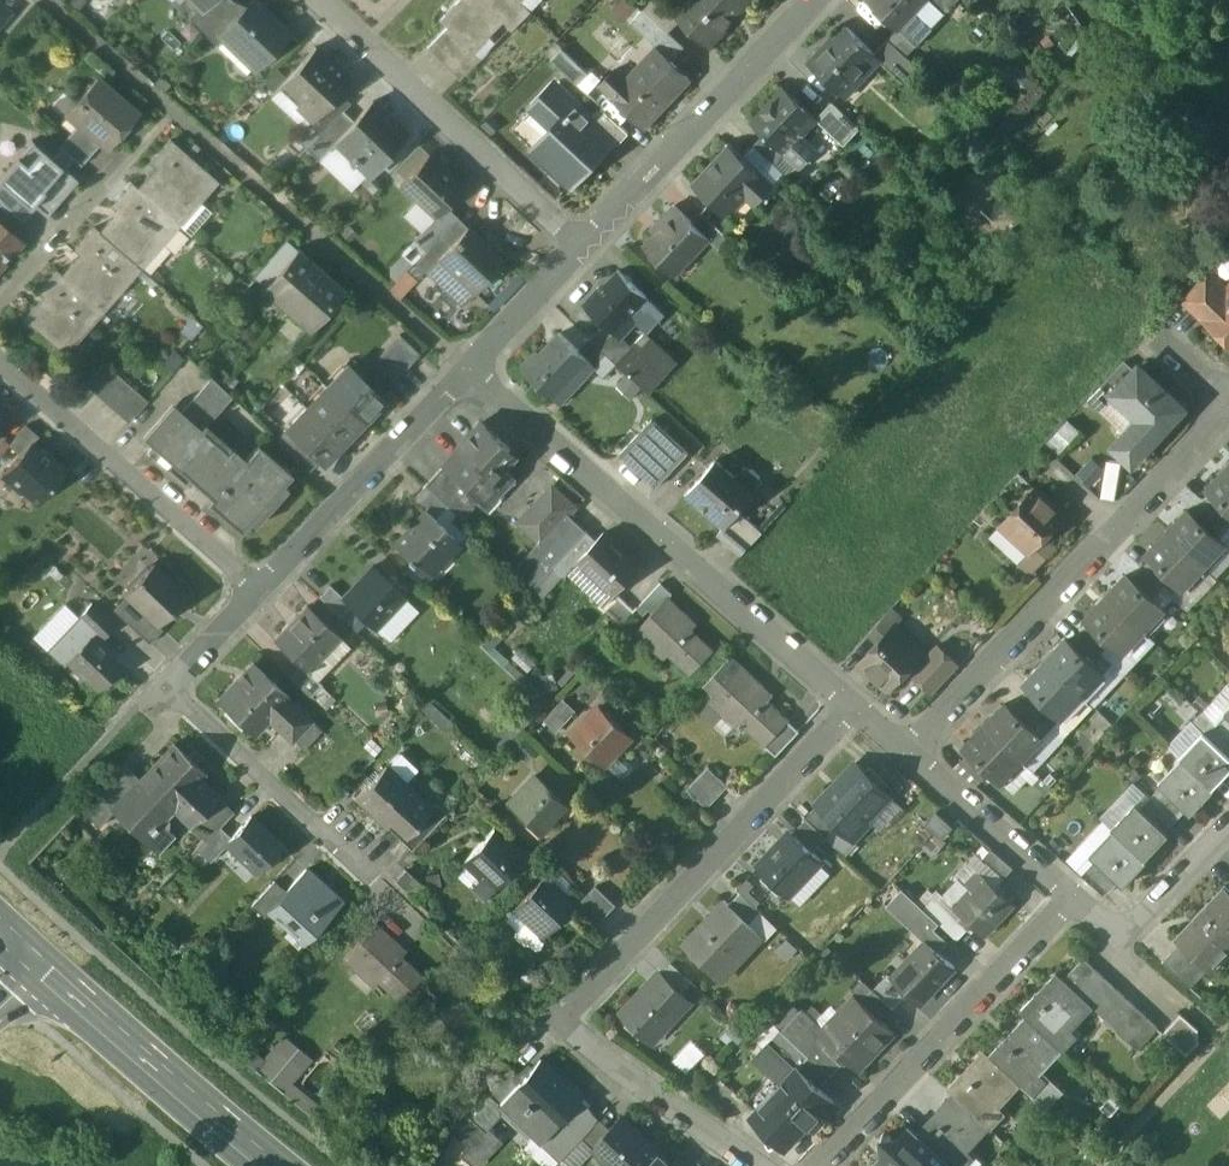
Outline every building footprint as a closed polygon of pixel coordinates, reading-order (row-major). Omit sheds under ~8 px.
[(203,10),(201,8),(190,20),(202,32),(203,31),(229,4),(225,0),(212,0),(203,10)] [(201,8),(203,10),(212,0),(192,0),(201,8)] [(239,14),(243,18),(228,34),(244,49),(239,55),(254,68),(288,33),(253,0),(252,0),(239,14)] [(519,0),(459,0),(440,20),(448,27),(459,39),(469,48),(499,16),(513,30),(531,12),(521,2),(519,0)] [(658,0),(653,0),(643,11),(657,24),(668,34),(680,21),(673,15),(673,14),(658,0)] [(673,15),(680,21),(709,48),(726,31),(723,28),(749,0),(686,0),(673,14),(673,15)] [(867,0),(896,28),(924,0),(867,0)] [(229,4),(203,31),(218,45),(228,34),(243,18),(239,14),(229,4)] [(8,13),(0,5),(0,22),(8,13)] [(657,24),(643,11),(631,24),(645,37),(657,24)] [(668,34),(657,24),(645,37),(660,50),(671,60),(683,48),(668,34)] [(448,27),(427,48),(439,59),(459,39),(448,27)] [(848,29),(824,53),(821,50),(809,62),(837,89),(859,65),(868,73),(881,60),(848,29)] [(459,39),(439,59),(449,70),(470,49),(469,48),(459,39)] [(907,58),(888,39),(879,49),(898,68),(907,58)] [(351,82),(314,48),(285,79),(282,82),(302,100),(297,106),(312,120),(313,121),(332,102),(351,82)] [(588,73),(562,48),(550,60),(577,85),(588,73)] [(470,49),(449,70),(459,80),(481,59),(470,49)] [(630,82),(616,69),(600,85),(645,128),(661,111),(659,110),(689,78),(671,60),(660,50),(630,82)] [(285,79),(275,70),(262,83),(272,92),(282,82),(285,79)] [(99,79),(77,104),(74,104),(68,111),(69,118),(77,126),(79,124),(101,143),(105,146),(120,128),(126,127),(132,120),(132,115),(135,111),(99,79)] [(593,118),(556,83),(533,107),(556,128),(532,154),(568,188),(606,148),(590,133),(599,124),(593,118)] [(817,118),(785,88),(752,123),(763,134),(780,150),(796,133),(800,137),(802,136),(817,119),(818,119),(817,118)] [(332,102),(313,121),(312,120),(294,139),(306,150),(342,111),(332,102)] [(407,135),(372,102),(353,122),(336,141),(337,142),(353,157),(349,161),(367,178),(407,135)] [(859,128),(831,102),(817,118),(818,119),(817,119),(843,145),(859,128)] [(628,133),(602,109),(593,118),(599,124),(590,133),(606,148),(610,152),(628,133)] [(353,122),(342,111),(306,150),(319,161),(337,142),(336,141),(353,122)] [(77,126),(60,146),(62,147),(74,158),(82,165),(101,143),(79,124),(77,126)] [(816,149),(802,136),(800,137),(796,133),(780,150),(784,154),(785,154),(799,167),(816,149)] [(780,150),(763,134),(754,145),(775,164),(784,154),(780,150)] [(32,140),(0,177),(0,182),(0,183),(19,197),(20,196),(34,209),(36,207),(47,217),(78,181),(65,169),(52,158),(32,140)] [(218,182),(171,141),(151,163),(157,167),(137,189),(180,226),(218,182)] [(62,147),(52,158),(65,169),(74,158),(62,147)] [(772,186),(731,147),(695,184),(712,200),(727,214),(747,194),(756,203),(772,186)] [(464,187),(427,153),(399,184),(434,217),(435,218),(446,206),(464,187)] [(0,183),(0,202),(1,203),(22,222),(34,209),(20,196),(19,197),(0,183)] [(137,189),(132,185),(113,206),(119,211),(99,233),(142,270),(180,226),(137,189)] [(727,214),(712,200),(702,211),(724,233),(734,222),(727,214)] [(1,203),(0,204),(0,220),(13,232),(22,222),(1,203)] [(675,205),(657,224),(661,228),(644,246),(669,271),(685,254),(691,260),(709,240),(710,239),(692,222),(675,205)] [(434,217),(414,238),(425,249),(439,234),(456,215),(446,206),(435,218),(434,217)] [(724,233),(702,211),(692,222),(710,239),(709,240),(717,247),(728,236),(724,233)] [(21,239),(13,232),(0,220),(0,264),(21,239)] [(449,244),(436,258),(437,259),(473,293),(503,261),(466,226),(449,244)] [(99,233),(94,228),(75,249),(81,254),(62,276),(103,313),(104,314),(142,270),(99,233)] [(425,249),(413,261),(425,272),(437,259),(436,258),(449,244),(439,234),(425,249)] [(299,252),(267,289),(289,308),(321,271),(299,252)] [(321,271),(289,308),(311,327),(343,291),(321,271)] [(619,271),(601,290),(598,287),(583,303),(605,324),(613,332),(646,297),(619,271)] [(62,276),(57,272),(38,293),(43,297),(23,320),(65,356),(103,313),(62,276)] [(1205,276),(1183,300),(1204,319),(1226,296),(1205,276)] [(1228,298),(1226,296),(1204,319),(1206,321),(1207,320),(1228,340),(1228,296),(1228,298)] [(605,324),(590,339),(616,364),(630,348),(613,332),(605,324)] [(578,352),(559,334),(538,357),(535,353),(521,368),(553,398),(586,361),(587,360),(578,352)] [(420,355),(399,335),(389,345),(410,365),(420,355)] [(616,364),(590,339),(578,352),(587,360),(586,361),(596,371),(604,377),(616,364)] [(410,365),(389,345),(380,356),(401,376),(410,365)] [(401,376),(380,356),(370,366),(391,386),(401,376)] [(1126,360),(1096,392),(1108,403),(1115,395),(1115,394),(1136,370),(1126,360)] [(586,361),(553,398),(562,407),(596,371),(586,361)] [(114,374),(103,364),(84,386),(95,395),(114,374)] [(360,377),(347,365),(327,387),(364,422),(384,400),(381,397),(360,377)] [(391,386),(370,366),(360,377),(381,397),(391,386)] [(1186,408),(1140,366),(1136,370),(1115,394),(1115,395),(1142,419),(1121,441),(1140,458),(1186,408)] [(114,374),(95,395),(106,405),(125,383),(114,374)] [(231,397),(211,378),(146,451),(167,469),(172,464),(206,426),(231,397)] [(125,383),(106,405),(117,414),(136,392),(125,383)] [(364,422),(327,387),(307,408),(343,442),(364,422)] [(136,392),(117,414),(128,424),(147,402),(136,392)] [(343,442),(307,408),(288,428),(300,440),(321,460),(324,463),(343,442)] [(1055,451),(1077,430),(1067,419),(1045,440),(1055,451)] [(652,420),(620,453),(656,487),(687,453),(652,420)] [(482,423),(444,464),(459,477),(458,478),(474,493),(487,505),(512,477),(496,463),(510,448),(482,423)] [(206,426),(172,464),(210,498),(206,503),(240,533),(292,475),(258,444),(244,459),(206,426)] [(26,427),(9,447),(19,456),(29,444),(31,445),(38,437),(26,427)] [(321,460),(300,440),(289,452),(310,472),(321,460)] [(31,445),(29,444),(19,456),(1,476),(20,493),(23,490),(37,502),(65,471),(48,456),(46,458),(31,445)] [(753,494),(715,461),(686,494),(723,527),(724,528),(737,512),(753,494)] [(459,477),(444,464),(425,485),(447,505),(462,520),(474,507),(467,501),(474,493),(458,478),(459,477)] [(1228,467),(1209,488),(1214,494),(1228,507),(1228,468),(1228,467)] [(447,505),(425,485),(411,499),(424,512),(426,510),(434,518),(447,505)] [(577,509),(554,487),(519,523),(540,544),(541,545),(569,515),(570,515),(577,509)] [(1036,488),(1001,525),(1029,552),(1043,537),(1064,515),(1036,488)] [(1214,494),(1204,504),(1228,528),(1228,507),(1214,494)] [(1204,504),(1194,515),(1221,540),(1228,531),(1228,528),(1204,504)] [(1194,515),(1189,509),(1167,532),(1205,567),(1226,545),(1221,540),(1194,515)] [(424,512),(393,544),(428,578),(460,544),(434,518),(426,510),(424,512)] [(761,534),(737,512),(724,528),(723,527),(716,534),(740,557),(761,534)] [(570,515),(569,515),(541,545),(540,544),(515,570),(534,587),(558,562),(586,532),(570,515)] [(586,532),(558,562),(570,573),(580,562),(579,561),(597,541),(586,532)] [(1205,567),(1167,532),(1148,553),(1154,559),(1174,578),(1185,589),(1205,567)] [(640,568),(604,534),(597,541),(579,561),(580,562),(615,595),(640,568)] [(1029,552),(1020,562),(1032,574),(1055,549),(1043,537),(1029,552)] [(1174,578),(1154,559),(1144,569),(1164,589),(1174,578)] [(187,596),(154,565),(125,596),(127,598),(158,627),(187,596)] [(374,566),(343,598),(350,605),(375,628),(386,616),(405,596),(374,566)] [(1164,589),(1144,569),(1134,580),(1154,600),(1164,589)] [(1134,580),(1127,574),(1106,596),(1143,632),(1164,609),(1154,600),(1134,580)] [(661,583),(637,609),(649,620),(669,599),(671,600),(674,595),(661,583)] [(343,598),(329,585),(319,597),(340,617),(350,605),(343,598)] [(1143,632),(1106,596),(1086,617),(1092,623),(1113,643),(1123,653),(1143,632)] [(158,627),(127,598),(113,611),(149,644),(162,631),(158,627)] [(715,651),(686,622),(690,618),(671,600),(669,599),(649,620),(636,634),(665,662),(670,656),(691,676),(715,651)] [(114,626),(91,605),(79,618),(79,619),(95,634),(101,640),(114,626)] [(339,635),(308,606),(275,640),(299,664),(306,670),(307,669),(321,654),(339,635)] [(891,610),(868,634),(879,644),(895,627),(902,620),(891,610)] [(401,630),(386,616),(375,628),(389,642),(401,630)] [(79,619),(48,652),(63,667),(90,638),(91,639),(95,634),(79,619)] [(1113,643),(1092,623),(1082,634),(1103,653),(1113,643)] [(924,653),(895,627),(879,644),(861,664),(889,690),(924,653)] [(1103,653),(1082,634),(1072,644),(1098,670),(1109,659),(1103,653)] [(91,639),(90,638),(63,667),(79,681),(84,676),(98,689),(120,666),(91,639)] [(1072,644),(1066,638),(1045,660),(1083,695),(1102,674),(1098,670),(1072,644)] [(321,654),(307,669),(318,679),(332,664),(321,654)] [(730,657),(710,678),(723,689),(742,668),(730,657)] [(1083,695),(1045,660),(1024,682),(1031,688),(1052,708),(1062,717),(1083,695)] [(288,697),(253,664),(218,701),(250,732),(269,712),(283,727),(299,710),(286,698),(288,697)] [(306,670),(299,664),(288,676),(310,697),(323,684),(318,679),(307,669),(306,670)] [(789,722),(758,693),(763,688),(742,668),(723,689),(709,703),(722,715),(734,711),(746,722),(743,725),(766,746),(789,722)] [(1052,708),(1031,688),(1022,698),(1042,718),(1052,708)] [(554,732),(576,711),(564,697),(541,717),(554,732)] [(1042,718),(1022,698),(1012,709),(1037,734),(1048,723),(1042,718)] [(1012,709),(1005,703),(985,724),(1022,759),(1042,738),(1037,734),(1012,709)] [(632,737),(602,708),(575,738),(607,769),(608,768),(607,767),(605,765),(615,755),(632,737)] [(283,727),(279,732),(291,744),(294,741),(311,723),(299,710),(283,727)] [(1227,713),(1217,725),(1228,736),(1228,715),(1227,713)] [(789,722),(766,746),(777,756),(800,731),(789,722)] [(311,723),(294,741),(304,750),(321,732),(311,723)] [(985,724),(964,747),(970,752),(990,771),(1001,781),(1022,759),(985,724)] [(1217,725),(1206,736),(1228,758),(1228,736),(1217,725)] [(1203,733),(1180,757),(1182,759),(1212,788),(1228,770),(1228,758),(1206,736),(1203,733)] [(205,774),(174,745),(140,781),(116,807),(118,808),(148,836),(172,810),(191,829),(192,828),(218,799),(200,781),(205,774)] [(990,771),(970,752),(961,762),(981,781),(990,771)] [(615,755),(605,765),(607,767),(618,757),(615,755)] [(630,769),(618,757),(607,767),(608,768),(620,778),(630,769)] [(1212,788),(1182,759),(1159,783),(1161,786),(1187,810),(1190,813),(1213,789),(1212,788)] [(123,765),(81,810),(100,828),(118,808),(116,807),(140,781),(123,765)] [(870,777),(857,765),(834,790),(831,788),(814,805),(816,806),(837,826),(851,839),(867,822),(864,819),(888,793),(870,777)] [(882,765),(870,777),(888,793),(891,796),(902,785),(882,765)] [(387,766),(357,798),(387,826),(391,821),(417,794),(387,766)] [(729,787),(708,768),(698,779),(718,798),(729,787)] [(570,809),(537,777),(509,806),(540,835),(566,807),(569,810),(570,809)] [(718,798),(698,779),(687,790),(708,809),(718,798)] [(1187,810),(1161,786),(1150,796),(1176,821),(1187,810)] [(431,808),(417,794),(391,821),(405,835),(431,808)] [(1176,821),(1150,796),(1140,807),(1166,832),(1176,821)] [(233,812),(218,799),(192,828),(206,841),(218,828),(233,812)] [(405,835),(401,839),(412,849),(446,813),(435,803),(431,808),(405,835)] [(1136,804),(1113,828),(1114,830),(1145,859),(1169,835),(1166,832),(1140,807),(1136,804)] [(837,826),(816,806),(805,818),(826,838),(837,826)] [(951,827),(935,813),(926,824),(942,838),(951,827)] [(281,848),(250,818),(230,839),(225,844),(226,845),(256,874),(281,848)] [(826,838),(805,818),(792,832),(813,851),(826,838)] [(230,839),(218,828),(206,841),(196,851),(209,863),(226,845),(225,844),(230,839)] [(1114,830),(1091,855),(1094,857),(1119,881),(1124,885),(1147,861),(1145,859),(1114,830)] [(792,832),(791,831),(758,867),(789,896),(822,861),(792,832)] [(522,859),(494,832),(465,862),(483,879),(493,889),(522,859)] [(1012,868),(991,850),(982,861),(1003,879),(1012,868)] [(1119,881),(1094,857),(1084,868),(1110,892),(1119,881)] [(306,870),(285,892),(272,907),(274,908),(270,912),(302,943),(341,903),(306,870)] [(425,889),(405,870),(394,882),(414,901),(425,889)] [(1014,904),(985,876),(955,908),(984,936),(1014,904)] [(543,878),(511,912),(512,914),(515,910),(543,937),(572,906),(543,878)] [(483,879),(472,891),(481,899),(487,892),(489,893),(493,889),(483,879)] [(274,882),(251,906),(264,918),(270,912),(274,908),(272,907),(285,892),(274,882)] [(1227,886),(1202,913),(1228,938),(1228,889),(1227,886)] [(616,905),(596,887),(586,898),(605,916),(616,905)] [(923,909),(902,890),(886,908),(924,944),(926,943),(938,954),(948,943),(934,929),(939,924),(923,909)] [(760,912),(740,893),(728,905),(749,925),(760,912)] [(586,898),(576,909),(595,927),(605,916),(586,898)] [(966,927),(935,898),(923,909),(939,924),(954,938),(966,927)] [(728,905),(725,902),(682,947),(712,975),(729,957),(736,963),(761,937),(749,925),(728,905)] [(1202,913),(1176,940),(1208,970),(1213,974),(1228,957),(1228,938),(1202,913)] [(422,978),(391,949),(396,944),(376,925),(343,959),(356,971),(368,967),(379,979),(377,981),(399,1002),(422,978)] [(924,944),(892,979),(908,995),(919,1005),(954,969),(938,954),(926,943),(924,944)] [(1208,970),(1181,944),(1169,956),(1197,983),(1208,970)] [(1085,959),(1065,980),(1076,991),(1096,969),(1085,959)] [(692,983),(670,962),(659,974),(681,995),(692,983)] [(1107,979),(1096,969),(1076,991),(1087,1001),(1107,979)] [(1065,980),(1057,972),(1021,1011),(1027,1016),(1057,1045),(1093,1007),(1087,1001),(1076,991),(1065,980)] [(658,973),(621,1013),(647,1037),(662,1021),(667,1026),(689,1003),(681,995),(659,974),(658,973)] [(887,975),(873,989),(894,1009),(908,995),(892,979),(887,975)] [(1117,989),(1107,979),(1087,1001),(1093,1007),(1097,1011),(1117,989)] [(873,989),(861,1002),(881,1022),(894,1009),(873,989)] [(1117,989),(1097,1011),(1108,1021),(1128,999),(1117,989)] [(494,1046),(464,1018),(469,1014),(448,994),(416,1027),(428,1039),(440,1035),(452,1046),(449,1049),(450,1050),(471,1070),(494,1046)] [(854,997),(822,1031),(822,1032),(821,1034),(822,1035),(821,1036),(824,1039),(823,1040),(845,1061),(857,1072),(893,1033),(881,1022),(861,1002),(854,997)] [(1128,999),(1108,1021),(1119,1031),(1139,1009),(1128,999)] [(1149,1018),(1139,1009),(1119,1031),(1129,1040),(1149,1018)] [(822,1031),(800,1010),(782,1032),(810,1058),(831,1077),(845,1061),(823,1040),(824,1039),(821,1036),(822,1035),(821,1034),(822,1032),(822,1031)] [(1182,1014),(1163,1034),(1187,1056),(1200,1043),(1199,1030),(1182,1014)] [(1027,1016),(991,1054),(1022,1084),(1027,1089),(1063,1050),(1057,1045),(1027,1016)] [(1149,1018),(1129,1040),(1140,1051),(1160,1029),(1149,1018)] [(810,1058),(782,1032),(770,1045),(797,1071),(798,1070),(810,1058)] [(440,1035),(428,1039),(445,1055),(450,1050),(449,1049),(452,1046),(440,1035)] [(674,1058),(685,1068),(698,1054),(686,1044),(674,1058)] [(985,1049),(949,1088),(950,1089),(986,1123),(1022,1084),(991,1054),(985,1049)] [(779,1057),(767,1073),(780,1082),(792,1066),(779,1057)] [(498,1058),(480,1078),(489,1087),(508,1067),(499,1058),(498,1058)] [(831,1077),(810,1058),(798,1070),(819,1090),(831,1077)] [(580,1098),(540,1059),(521,1079),(508,1093),(509,1094),(549,1131),(579,1099),(580,1098)] [(489,1087),(485,1092),(499,1105),(509,1094),(508,1093),(521,1079),(508,1067),(489,1087)] [(776,1094),(774,1095),(781,1101),(765,1119),(790,1143),(831,1101),(819,1090),(798,1070),(797,1071),(776,1094)] [(950,1089),(913,1128),(949,1161),(951,1163),(988,1124),(986,1123),(950,1089)] [(485,1092),(453,1126),(472,1144),(471,1146),(478,1152),(492,1137),(484,1129),(503,1109),(499,1105),(485,1092)] [(774,1092),(756,1110),(765,1119),(781,1101),(774,1095),(776,1094),(774,1092)] [(549,1131),(509,1094),(499,1105),(503,1109),(539,1142),(549,1131)] [(599,1118),(579,1099),(549,1131),(539,1142),(559,1161),(580,1138),(599,1118)] [(621,1116),(610,1128),(596,1144),(612,1159),(608,1164),(610,1165),(649,1165),(661,1153),(621,1116)] [(599,1118),(580,1138),(592,1149),(596,1144),(610,1128),(599,1118)] [(876,1165),(877,1165),(945,1165),(949,1161),(913,1128),(912,1127),(876,1165)] [(612,1159),(596,1144),(592,1149),(608,1164),(612,1159)] [(649,1165),(669,1165),(671,1164),(661,1153),(649,1165)] [(669,1165),(688,1165),(678,1157),(671,1164),(669,1165)]
